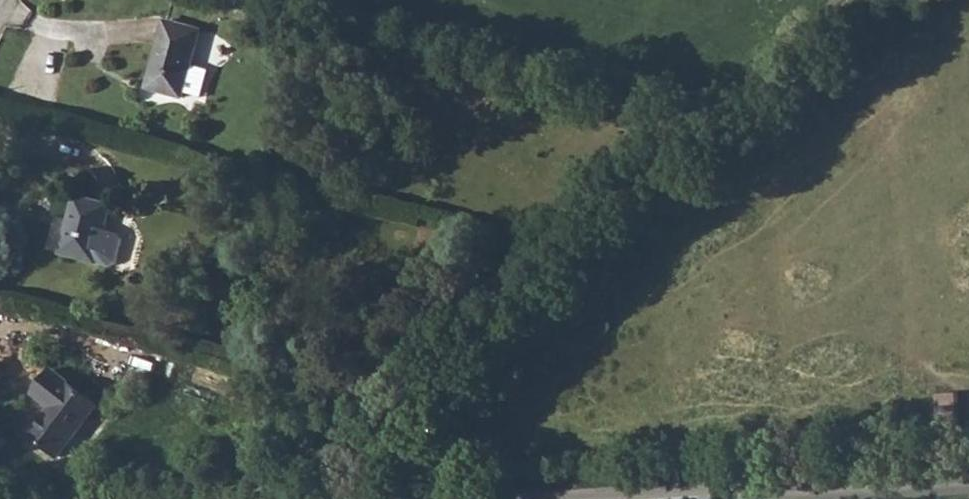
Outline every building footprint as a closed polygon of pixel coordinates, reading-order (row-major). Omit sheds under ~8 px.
[(198,117),(200,111),(209,85),(221,50),(181,38),(160,106),(198,117)] [(89,278),(102,246),(111,222),(75,211),(54,265),(89,278)] [(119,254),(102,246),(89,278),(106,284),(119,254)] [(11,436),(39,456),(78,406),(31,369),(10,395),(33,409),(11,436)]
